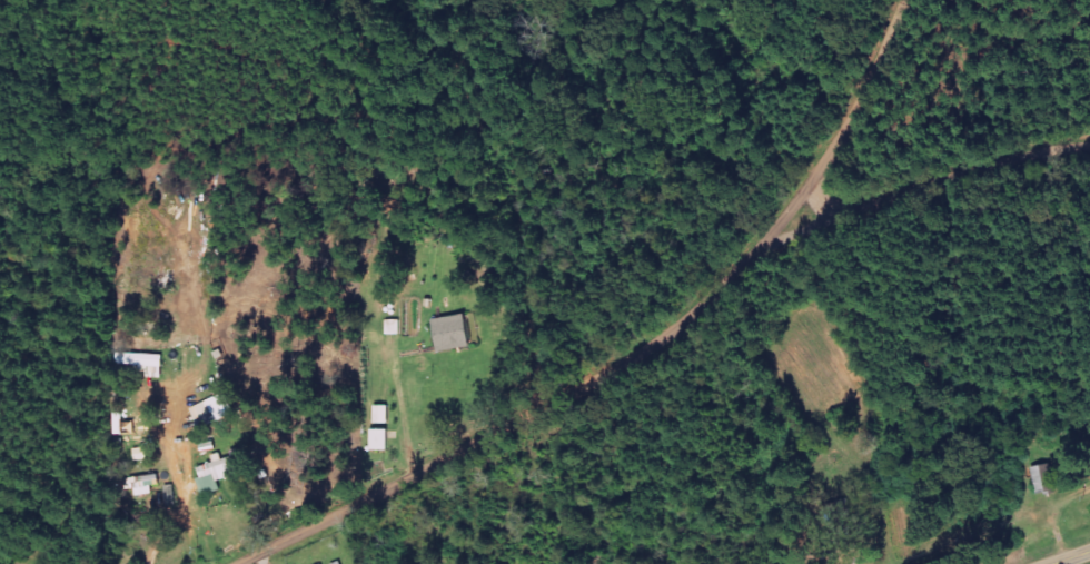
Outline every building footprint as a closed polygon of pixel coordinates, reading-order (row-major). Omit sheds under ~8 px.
[(433,322),(440,354),(473,346),(466,315),(433,322)] [(162,377),(163,356),(116,354),(116,366),(149,367),(149,376),(162,377)] [(191,409),(201,429),(236,413),(226,393),(191,409)] [(388,406),(373,406),(374,425),(389,425),(388,406)] [(198,468),(202,479),(199,480),(203,496),(222,490),(220,482),(240,476),(238,466),(243,465),(240,456),(198,468)] [(1036,495),(1056,492),(1052,465),(1033,468),(1036,495)]
